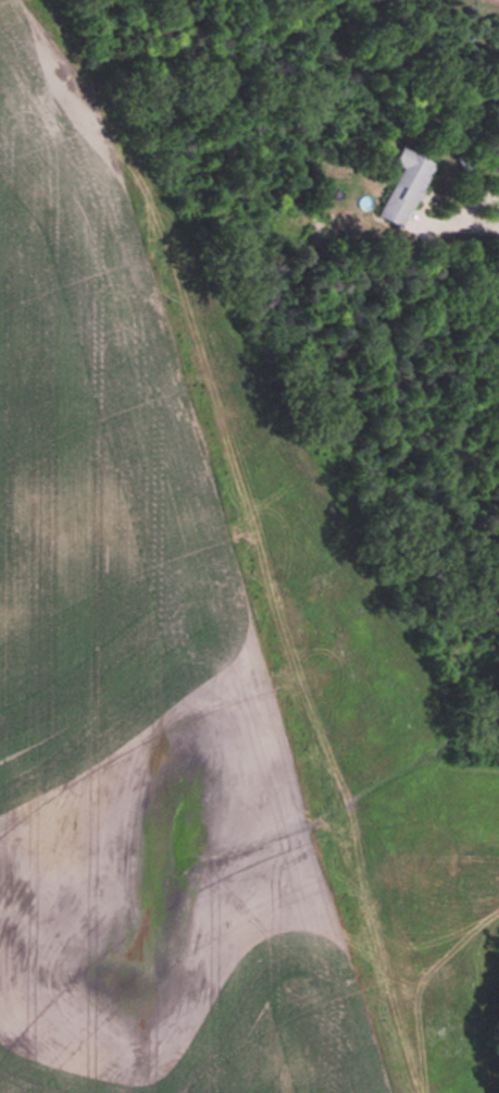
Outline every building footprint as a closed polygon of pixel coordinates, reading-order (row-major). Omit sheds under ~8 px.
[(428,164),(395,149),(387,165),(396,169),(374,218),(399,229),(428,164)]
